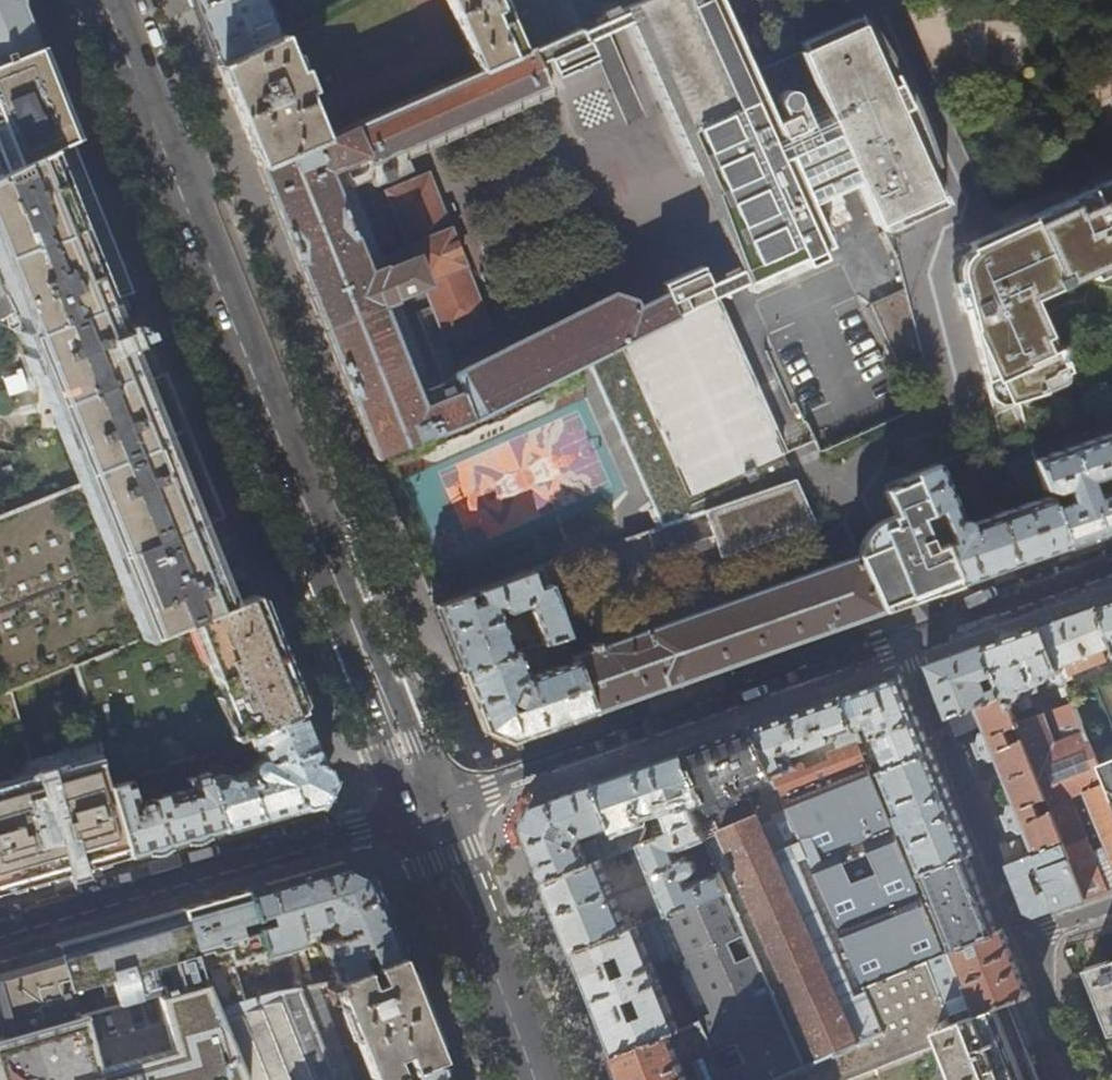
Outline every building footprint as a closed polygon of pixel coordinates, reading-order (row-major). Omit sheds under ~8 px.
[(35,49),(26,28),(15,0),(0,0),(0,63),(35,49)] [(262,0),(191,0),(197,14),(217,66),(279,33),(302,21),(299,15),(278,25),(274,31),(262,0)] [(476,71),(566,33),(552,0),(445,0),(476,71)] [(872,242),(886,235),(895,230),(925,215),(940,208),(941,206),(942,205),(941,203),(943,199),(944,193),(938,179),(920,138),(906,106),(904,102),(890,70),(874,33),(869,22),(860,26),(831,38),(808,48),(815,63),(758,89),(751,74),(742,53),(727,19),(718,0),(639,0),(621,8),(622,11),(626,21),(697,178),(704,176),(714,197),(705,201),(732,265),(735,264),(745,286),(828,248),(789,157),(826,140),(872,242)] [(578,27),(566,33),(476,71),(326,137),(321,139),(258,167),(265,184),(315,311),(368,442),(374,457),(412,442),(406,426),(420,420),(427,435),(471,418),(530,389),(587,360),(710,299),(697,272),(694,273),(669,284),(660,288),(664,296),(634,310),(631,303),(611,297),(610,297),(495,352),(455,371),(450,374),(444,338),(483,322),(478,308),(451,238),(432,191),(425,174),(383,191),(389,205),(374,211),(382,230),(386,241),(370,247),(345,183),(338,164),(359,156),(363,166),(378,159),(378,158),(489,110),(530,92),(531,93),(546,87),(535,64),(546,59),(553,76),(591,59),(583,40),(626,21),(622,11),(579,30),(578,27)] [(279,33),(217,66),(235,109),(245,136),(252,152),(258,167),(321,139),(279,33)] [(758,89),(815,63),(808,48),(799,53),(772,65),(751,74),(758,89)] [(35,49),(0,63),(0,177),(71,139),(65,123),(35,49)] [(71,139),(0,177),(0,323),(24,339),(32,335),(88,477),(0,512),(0,694),(13,689),(76,664),(226,604),(196,529),(223,518),(218,504),(199,457),(165,373),(137,384),(131,369),(105,303),(132,292),(96,201),(71,139)] [(1037,301),(1072,284),(1070,279),(1078,275),(1080,280),(1096,273),(1111,265),(1111,179),(998,230),(968,244),(973,255),(967,261),(962,270),(959,279),(960,288),(962,297),(966,312),(972,311),(978,336),(972,338),(980,368),(989,404),(999,443),(1023,435),(1013,408),(1056,391),(1059,389),(1061,387),(1063,383),(1063,377),(1066,376),(1061,363),(1058,363),(1045,326),(1037,301)] [(1111,273),(1111,265),(1096,273),(1099,279),(1111,273)] [(1072,284),(1080,280),(1078,275),(1070,279),(1072,284)] [(966,312),(962,297),(960,288),(953,289),(959,314),(966,312)] [(891,367),(921,359),(905,293),(874,300),(891,367)] [(710,299),(587,360),(661,527),(795,480),(788,465),(782,453),(713,299),(713,298),(710,299)] [(978,336),(972,311),(966,312),(972,338),(978,336)] [(536,436),(559,436),(559,421),(536,421),(536,436)] [(1033,462),(1065,548),(1102,535),(1111,531),(1111,434),(1033,462)] [(1065,548),(1033,462),(1033,461),(1030,453),(1004,463),(1009,477),(1019,473),(1024,486),(1017,488),(1023,507),(968,526),(965,522),(960,521),(937,465),(912,474),(957,585),(1006,568),(1065,548)] [(948,589),(957,585),(912,474),(885,486),(886,490),(896,514),(908,544),(914,561),(920,570),(925,577),(933,585),(941,591),(948,589)] [(718,555),(814,523),(795,480),(661,527),(646,532),(654,554),(710,534),(718,555)] [(882,612),(903,603),(941,591),(933,585),(925,577),(920,570),(914,561),(908,544),(896,514),(886,490),(883,492),(892,515),(877,522),(870,528),(865,533),(861,539),(859,543),(857,548),(856,554),(856,556),(882,612)] [(865,618),(882,612),(856,556),(571,655),(573,661),(592,713),(646,694),(724,667),(814,635),(865,618)] [(537,579),(541,581),(545,580),(541,569),(534,572),(537,579)] [(529,573),(434,607),(441,625),(460,673),(511,655),(507,644),(514,641),(510,631),(502,634),(493,610),(499,607),(501,611),(507,614),(528,607),(541,644),(565,636),(547,587),(536,590),(529,573)] [(253,594),(226,604),(76,664),(98,746),(109,786),(129,780),(141,777),(183,765),(201,760),(219,750),(243,735),(300,711),(290,685),(274,646),(263,618),(253,594)] [(1098,605),(1111,639),(1111,600),(1098,605)] [(1042,625),(1061,673),(1065,683),(1072,700),(1073,703),(1111,798),(1111,683),(1109,675),(1089,683),(1083,668),(1105,660),(1101,650),(1111,646),(1111,639),(1098,605),(1070,615),(1042,625)] [(1013,635),(985,644),(1005,694),(1013,714),(1034,707),(1030,696),(1039,692),(1037,686),(1044,683),(1047,681),(1048,677),(1061,673),(1042,625),(1013,635)] [(948,718),(1005,694),(985,644),(958,654),(927,665),(939,694),(948,718)] [(511,655),(460,673),(463,679),(483,731),(508,742),(541,731),(592,713),(573,661),(529,676),(524,675),(516,653),(511,655)] [(844,694),(857,730),(870,725),(888,768),(932,751),(918,716),(901,674),(870,685),(844,694)] [(1065,702),(1072,700),(1065,683),(1058,686),(1065,702)] [(13,689),(0,694),(0,894),(33,884),(98,866),(128,857),(109,786),(98,746),(34,764),(13,689)] [(857,730),(844,694),(799,710),(754,725),(776,779),(791,814),(863,987),(928,960),(942,954),(914,884),(911,876),(870,774),(858,743),(861,741),(857,730)] [(1017,722),(1013,714),(1005,694),(948,718),(955,736),(983,724),(986,730),(982,731),(981,738),(975,740),(982,756),(986,754),(993,759),(997,758),(1003,773),(1015,801),(1010,804),(1009,810),(1004,812),(1010,828),(1015,827),(1021,831),(1026,829),(1029,835),(1000,847),(1007,865),(1064,842),(1017,722)] [(1017,722),(1064,842),(1087,898),(1111,889),(1111,798),(1073,703),(1051,710),(1063,741),(1055,744),(1044,713),(1017,722)] [(315,747),(300,711),(243,735),(219,750),(227,762),(251,748),(257,750),(260,758),(256,759),(253,763),(252,767),(252,770),(230,777),(224,774),(206,779),(220,831),(271,816),(315,803),(327,779),(315,747)] [(718,738),(685,749),(702,784),(709,800),(698,805),(693,807),(699,820),(707,839),(713,854),(722,850),(715,834),(721,831),(738,869),(723,875),(729,888),(807,1064),(882,1032),(863,987),(791,814),(763,825),(751,798),(761,794),(758,787),(776,779),(754,725),(718,738)] [(698,805),(693,788),(702,784),(685,749),(637,766),(594,781),(624,850),(639,844),(699,820),(693,807),(698,805)] [(951,797),(932,751),(888,768),(881,770),(922,872),(967,855),(973,853),(951,797)] [(185,773),(183,765),(141,777),(144,785),(185,773)] [(135,802),(129,780),(109,786),(128,857),(177,843),(220,831),(206,779),(204,773),(185,779),(187,787),(135,802)] [(606,857),(624,850),(594,781),(561,793),(534,802),(522,827),(531,848),(544,882),(588,865),(580,846),(597,837),(606,857)] [(678,850),(707,839),(699,820),(639,844),(667,914),(729,888),(723,875),(718,864),(689,877),(686,871),(695,867),(696,864),(696,861),(692,858),(688,859),(686,854),(681,856),(678,850)] [(1064,842),(1007,865),(1016,887),(1026,911),(1035,916),(1087,898),(1064,842)] [(981,891),(967,855),(922,872),(953,950),(997,932),(996,930),(981,891)] [(601,860),(588,865),(544,882),(558,917),(572,952),(636,926),(630,912),(622,915),(601,860)] [(244,891),(256,932),(273,993),(303,988),(308,987),(296,947),(302,945),(298,931),(308,928),(310,934),(318,931),(316,925),(321,924),(328,928),(325,934),(327,941),(320,944),(328,965),(323,966),(326,973),(331,972),(335,981),(362,971),(376,965),(398,956),(376,902),(366,876),(341,863),(290,878),(244,891)] [(917,874),(911,876),(914,884),(920,881),(917,874)] [(679,1029),(701,1021),(727,1079),(768,1079),(807,1064),(729,888),(667,914),(636,926),(572,952),(589,994),(607,1039),(614,1057),(679,1029)] [(273,993),(256,932),(244,891),(212,900),(181,909),(201,982),(212,1009),(241,1001),(273,993)] [(134,923),(56,945),(77,1016),(167,991),(159,961),(164,960),(173,989),(201,982),(181,909),(134,923)] [(1004,929),(997,932),(953,950),(979,1015),(1009,1004),(1031,996),(1017,962),(1004,929)] [(77,1016),(56,945),(0,961),(0,1038),(77,1016)] [(943,954),(942,954),(928,960),(953,1024),(970,1018),(943,954)] [(398,956),(376,965),(382,982),(369,987),(362,971),(335,981),(332,983),(322,984),(324,991),(334,987),(371,1079),(378,1079),(397,1073),(410,1069),(439,1059),(432,1040),(398,956)] [(863,987),(882,1032),(807,1064),(768,1079),(845,1079),(940,1043),(954,1079),(1039,1079),(1028,1053),(1009,1004),(979,1015),(970,1018),(953,1024),(928,960),(863,987)] [(1088,968),(1111,1028),(1111,960),(1088,968)] [(212,1009),(201,982),(173,989),(167,991),(77,1016),(0,1038),(0,1079),(242,1079),(212,1009)] [(303,988),(273,993),(241,1001),(212,1009),(242,1079),(336,1079),(317,1032),(321,1030),(303,988)] [(679,1029),(614,1057),(624,1079),(727,1079),(701,1021),(679,1029)] [(439,1059),(410,1069),(414,1079),(448,1079),(447,1079),(439,1059)]
